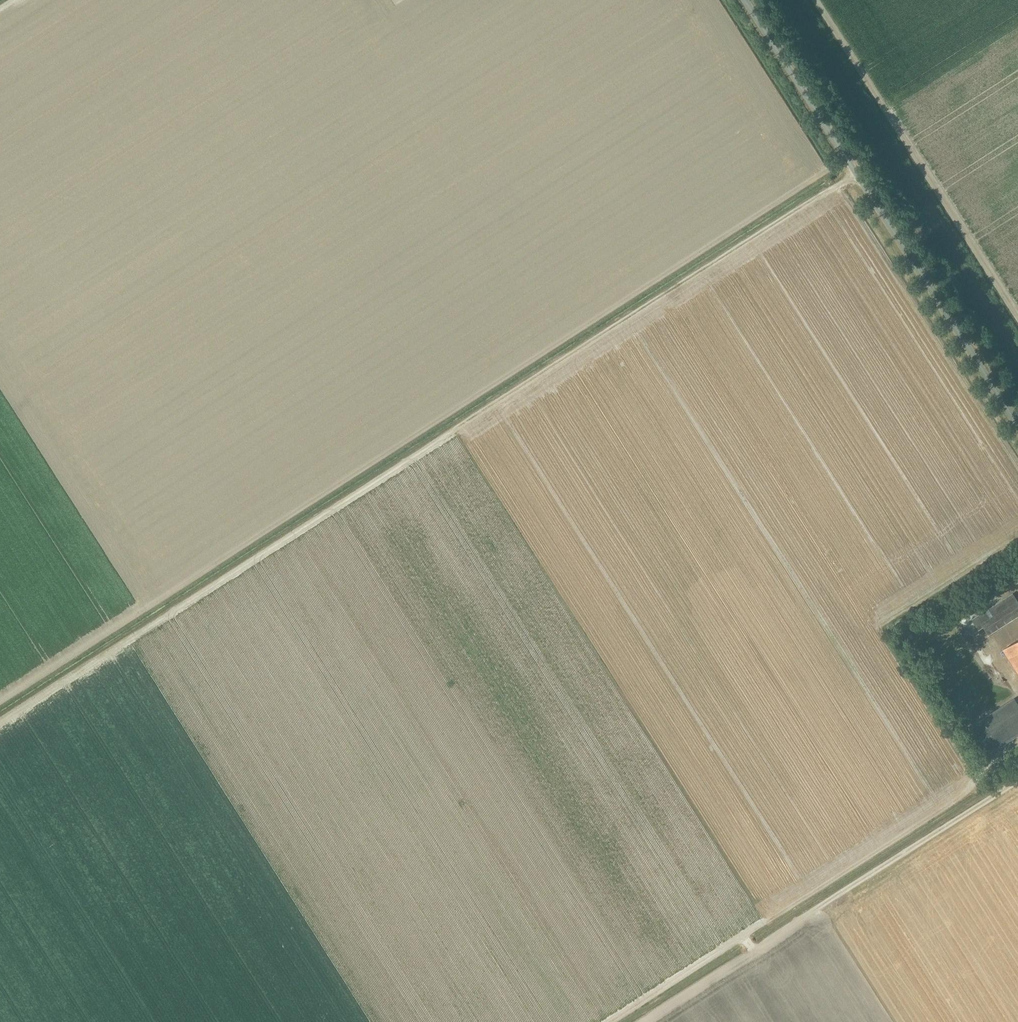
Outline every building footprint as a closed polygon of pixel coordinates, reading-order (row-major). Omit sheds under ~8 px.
[(1017,616),(1017,601),(1012,593),(970,620),(978,631),(982,627),(987,635),(1017,616)] [(1003,649),(1017,673),(1017,640),(1003,649)] [(749,953),(756,948),(749,938),(742,943),(749,953)]
